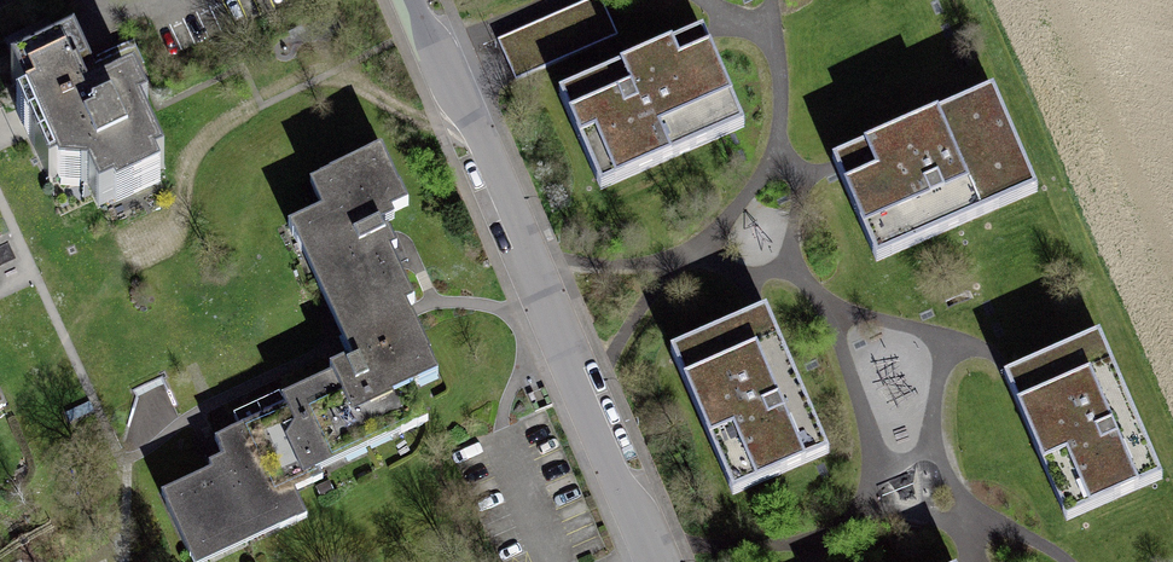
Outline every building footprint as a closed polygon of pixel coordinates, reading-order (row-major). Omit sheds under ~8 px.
[(606,1),(499,33),(512,73),(618,41),(606,1)] [(567,79),(626,55),(619,37),(560,61),(567,79)] [(570,94),(602,174),(735,122),(708,55),(703,41),(570,94)] [(101,216),(167,183),(141,131),(154,125),(133,84),(95,103),(70,53),(23,76),(36,103),(23,109),(67,196),(86,187),(101,216)] [(847,160),(884,246),(1035,183),(998,96),(847,160)] [(406,206),(380,152),(310,185),(323,211),(288,228),(341,339),(405,308),(414,304),(375,221),(406,206)] [(355,370),(282,405),(268,411),(302,484),(430,423),(414,388),(438,377),(405,308),(341,339),(355,370)] [(667,367),(717,483),(817,439),(766,324),(764,325),(667,367)] [(1101,346),(1007,385),(1057,505),(1151,466),(1101,346)] [(193,561),(208,561),(305,516),(292,488),(302,484),(268,411),(213,437),(224,460),(208,468),(210,474),(162,497),(193,561)]
